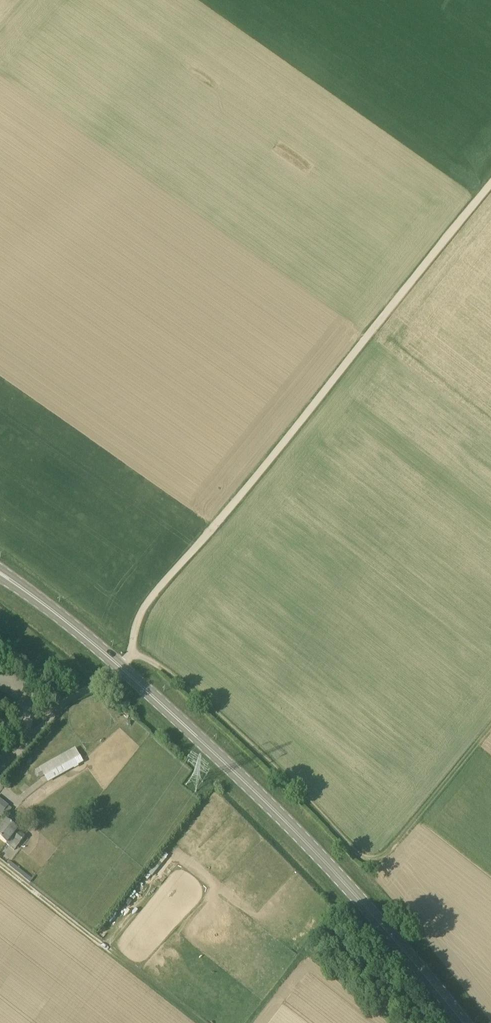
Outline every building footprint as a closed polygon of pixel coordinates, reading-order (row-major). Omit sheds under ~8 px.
[(70,751),(39,767),(42,772),(48,783),(78,766),(70,751)] [(0,800),(0,815),(3,818),(10,808),(0,800)] [(5,822),(0,828),(0,839),(6,844),(11,837),(20,844),(25,838),(16,831),(16,830),(5,822)]
